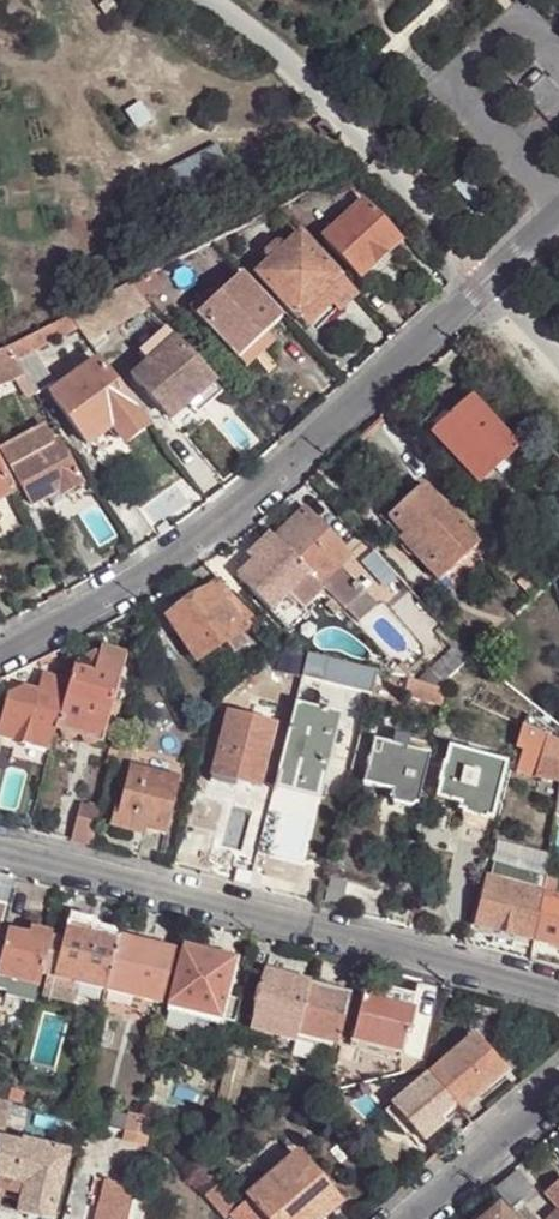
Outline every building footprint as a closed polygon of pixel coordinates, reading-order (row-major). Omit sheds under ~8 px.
[(233,182),(216,147),(148,182),(156,199),(177,188),(186,206),(233,182)] [(321,240),(358,279),(397,242),(361,204),(321,240)] [(297,320),(339,282),(340,280),(298,236),(287,247),(285,245),(279,243),(267,253),(267,260),(270,262),(254,277),(294,322),(297,320)] [(265,336),(282,320),(240,276),(229,286),(224,291),(195,317),(237,362),(265,336)] [(220,287),(224,291),(229,286),(225,282),(220,287)] [(346,290),(339,282),(297,320),(305,328),(308,325),(324,311),(330,305),(346,290)] [(195,317),(224,291),(220,287),(217,283),(188,310),(195,317)] [(148,308),(127,285),(68,316),(77,328),(93,351),(106,342),(100,334),(148,308)] [(337,313),(330,305),(324,311),(331,319),(337,313)] [(77,328),(68,316),(5,349),(34,395),(35,396),(51,385),(32,353),(77,328)] [(147,364),(172,343),(174,341),(163,331),(158,336),(137,353),(147,364)] [(265,336),(237,362),(246,371),(256,361),(264,353),(273,344),(265,336)] [(210,384),(172,343),(147,364),(129,379),(168,421),(175,415),(188,405),(210,384)] [(12,374),(15,379),(13,380),(27,400),(34,395),(5,349),(0,352),(0,379),(12,374)] [(50,397),(86,447),(111,428),(130,413),(95,363),(50,397)] [(220,395),(210,384),(188,405),(194,412),(198,415),(220,395)] [(431,434),(438,441),(478,484),(515,449),(468,398),(460,406),(431,434)] [(434,444),(438,441),(431,434),(460,406),(456,401),(449,408),(441,415),(431,425),(427,429),(423,433),(434,444)] [(143,429),(130,413),(111,428),(120,440),(123,445),(143,429)] [(422,424),(427,429),(431,425),(426,420),(422,424)] [(111,428),(86,447),(95,459),(120,440),(111,428)] [(34,453),(27,458),(9,467),(30,505),(45,497),(59,490),(62,496),(80,486),(55,442),(34,453)] [(23,451),(27,458),(34,453),(31,447),(23,451)] [(0,469),(0,501),(14,494),(0,469)] [(475,548),(467,540),(449,520),(419,489),(398,509),(388,518),(393,523),(419,551),(412,556),(438,582),(475,548)] [(378,518),(387,528),(393,523),(388,518),(398,509),(395,505),(396,504),(394,502),(378,518)] [(304,512),(273,541),(316,586),(337,567),(348,556),(304,512)] [(449,520),(467,540),(472,534),(454,516),(449,520)] [(387,528),(412,556),(419,551),(393,523),(387,528)] [(273,541),(268,536),(237,566),(242,571),(273,541)] [(316,586),(273,541),(242,571),(236,578),(269,613),(285,598),(300,614),(322,592),(316,586)] [(337,567),(316,586),(322,592),(354,626),(375,608),(362,594),(357,589),(337,567)] [(367,580),(357,589),(362,594),(373,586),(367,580)] [(242,609),(218,584),(210,590),(228,617),(234,614),(242,609)] [(255,623),(242,609),(234,614),(228,617),(210,590),(166,618),(195,662),(223,644),(239,634),(255,623)] [(285,598),(269,613),(286,631),(302,615),(300,614),(285,598)] [(448,649),(413,682),(435,690),(470,657),(456,642),(441,625),(433,632),(448,649)] [(245,644),(239,634),(223,644),(230,654),(245,644)] [(88,675),(72,670),(71,672),(68,683),(55,731),(101,744),(103,737),(106,725),(114,696),(116,690),(125,657),(102,650),(99,656),(94,676),(88,675)] [(370,695),(376,671),(307,654),(301,678),(370,695)] [(94,655),(88,675),(94,676),(99,656),(94,655)] [(68,683),(71,672),(61,668),(46,678),(68,683)] [(68,683),(46,678),(43,676),(38,694),(21,690),(8,697),(5,709),(0,726),(0,737),(51,750),(55,731),(68,683)] [(336,719),(370,695),(301,678),(293,707),(336,719)] [(413,682),(407,680),(403,696),(440,708),(443,692),(435,690),(413,682)] [(350,772),(370,695),(336,719),(324,766),(350,772)] [(293,707),(273,787),(292,792),(293,786),(317,793),(324,766),(336,719),(293,707)] [(227,713),(212,771),(235,777),(233,783),(249,787),(255,788),(256,789),(272,725),(227,713)] [(111,726),(106,725),(103,737),(108,738),(111,726)] [(548,738),(523,726),(517,747),(524,750),(517,772),(539,777),(548,738)] [(548,738),(539,777),(539,780),(558,784),(558,742),(548,738)] [(113,769),(119,743),(110,741),(103,767),(113,769)] [(415,806),(428,757),(372,742),(369,754),(365,771),(362,785),(390,793),(389,800),(415,806)] [(439,786),(435,801),(459,807),(457,813),(462,815),(461,818),(486,824),(487,821),(491,823),(508,764),(449,749),(444,765),(443,765),(438,785),(439,786)] [(356,769),(365,771),(369,754),(361,751),(356,769)] [(166,835),(180,780),(130,766),(119,804),(115,803),(109,825),(144,834),(146,829),(166,835)] [(235,777),(212,771),(208,783),(230,789),(233,783),(235,777)] [(252,801),(255,788),(249,787),(246,800),(252,801)] [(459,807),(435,801),(433,807),(438,814),(449,817),(451,817),(457,813),(459,807)] [(92,848),(101,813),(80,807),(70,842),(92,848)] [(500,946),(518,870),(493,864),(489,880),(486,880),(475,927),(492,931),(490,943),(500,946)] [(545,876),(518,870),(500,946),(510,949),(513,937),(532,942),(541,895),(545,876)] [(0,876),(0,907),(4,908),(12,879),(0,876)] [(541,895),(532,942),(558,948),(558,899),(541,895)] [(104,991),(117,940),(89,932),(90,928),(65,923),(61,940),(51,978),(46,977),(41,995),(71,1003),(76,984),(104,991)] [(49,936),(29,932),(28,939),(5,934),(0,956),(0,977),(10,980),(36,987),(39,975),(49,936)] [(61,940),(49,936),(39,975),(46,977),(51,978),(61,940)] [(170,953),(117,940),(104,991),(157,1004),(170,953)] [(232,962),(181,950),(165,1008),(218,1021),(222,998),(232,962)] [(296,1034),(308,985),(263,974),(251,1023),(253,1024),(296,1034)] [(6,992),(10,980),(0,977),(0,991),(6,992)] [(31,1004),(36,987),(10,980),(6,992),(6,998),(31,1004)] [(348,994),(308,985),(296,1034),(336,1044),(337,1040),(348,994)] [(383,997),(382,996),(363,991),(349,1044),(399,1056),(403,1038),(407,1038),(414,1011),(381,1003),(383,997)] [(382,991),(382,996),(383,997),(381,1003),(414,1011),(421,1013),(424,1000),(382,991)] [(234,1025),(239,1003),(222,998),(218,1021),(234,1025)] [(294,1044),(296,1034),(253,1024),(251,1034),(294,1044)] [(427,1075),(461,1111),(504,1072),(472,1035),(427,1075)] [(244,1063),(225,1058),(217,1088),(228,1090),(237,1093),(244,1063)] [(423,1143),(461,1111),(427,1075),(390,1107),(423,1143)] [(22,1091),(9,1088),(6,1102),(19,1105),(22,1091)] [(228,1090),(217,1088),(213,1101),(224,1104),(228,1090)] [(111,1129),(123,1132),(128,1116),(116,1112),(111,1129)] [(133,1134),(138,1117),(127,1113),(128,1116),(123,1132),(133,1134)] [(150,1120),(138,1117),(133,1134),(145,1137),(150,1120)] [(25,1143),(23,1147),(0,1142),(0,1143),(0,1178),(26,1184),(23,1196),(20,1214),(42,1218),(51,1218),(67,1153),(25,1143)] [(247,1199),(264,1218),(323,1218),(339,1205),(294,1154),(245,1197),(247,1199)] [(23,1196),(26,1184),(0,1178),(0,1190),(23,1196)] [(137,1197),(134,1196),(137,1189),(107,1181),(97,1218),(132,1218),(137,1197)] [(221,1218),(226,1218),(230,1216),(229,1215),(234,1210),(215,1187),(202,1197),(221,1218)] [(151,1199),(137,1197),(132,1218),(146,1218),(151,1199)] [(234,1210),(229,1215),(230,1216),(232,1218),(264,1218),(247,1199),(234,1210)] [(513,1218),(534,1218),(520,1203),(508,1213),(513,1218)] [(497,1211),(488,1218),(504,1218),(497,1211)]
